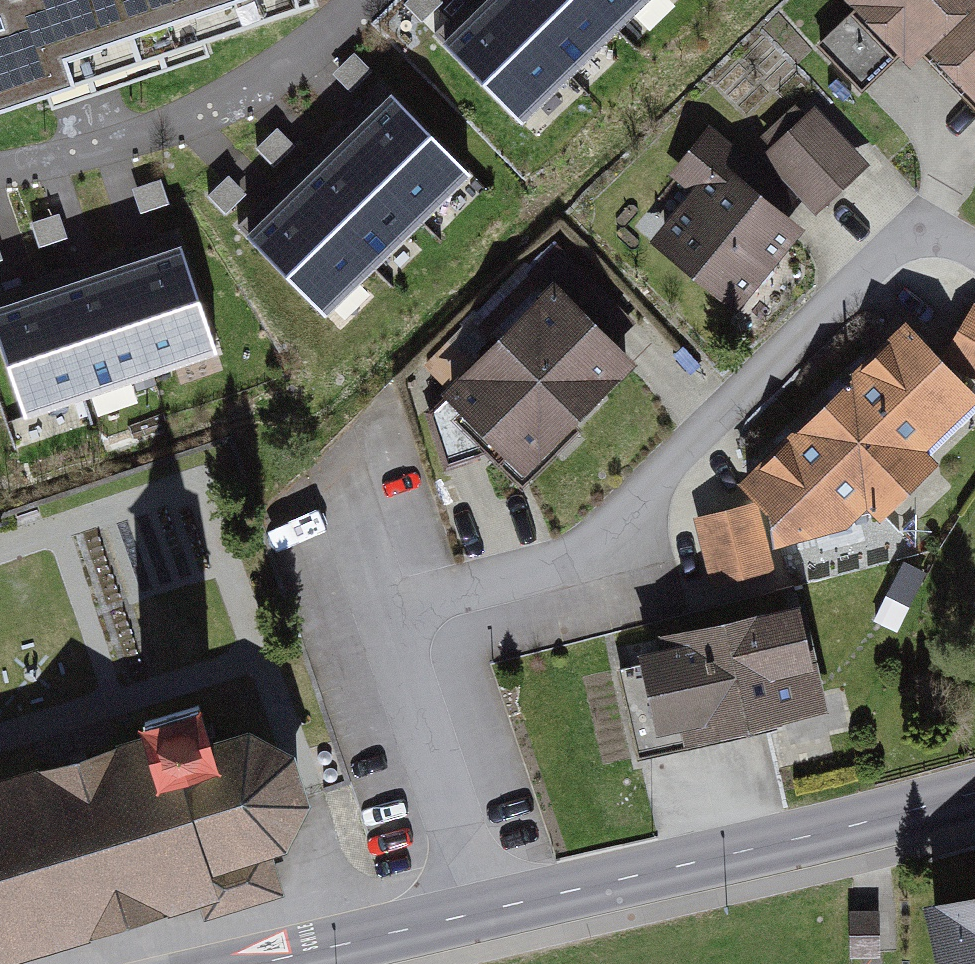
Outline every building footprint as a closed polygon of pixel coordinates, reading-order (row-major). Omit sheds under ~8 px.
[(69,98),(58,66),(253,0),(0,0),(0,121),(69,98)] [(439,48),(520,129),(648,0),(488,0),(439,48)] [(839,15),(847,23),(813,54),(852,97),(885,67),(907,90),(927,72),(974,27),(974,15),(971,11),(974,7),(974,0),(856,0),(839,15)] [(927,72),(974,122),(974,27),(927,72)] [(389,95),(245,240),(331,326),(476,182),(389,95)] [(873,180),(819,120),(765,167),(819,227),(873,180)] [(731,334),(802,247),(781,229),(797,209),(708,138),(667,188),(691,208),(645,264),(731,334)] [(0,307),(0,341),(27,420),(216,357),(179,247),(138,261),(96,275),(32,296),(0,307)] [(634,332),(556,255),(425,387),(442,404),(433,414),(525,505),(642,386),(611,355),(634,332)] [(973,315),(940,372),(974,391),(974,316),(973,315)] [(845,555),(873,527),(883,538),(944,479),(931,465),(974,423),(974,408),(940,372),(908,339),(739,501),(752,522),(699,537),(712,605),(778,593),(773,571),(845,555)] [(827,739),(804,629),(657,659),(659,672),(618,681),(638,778),(827,739)] [(279,891),(263,844),(279,840),(299,802),(287,759),(248,738),(213,748),(198,704),(143,720),(150,743),(0,789),(0,950),(199,889),(207,913),(279,891)] [(922,909),(934,963),(974,963),(974,898),(922,909)]
